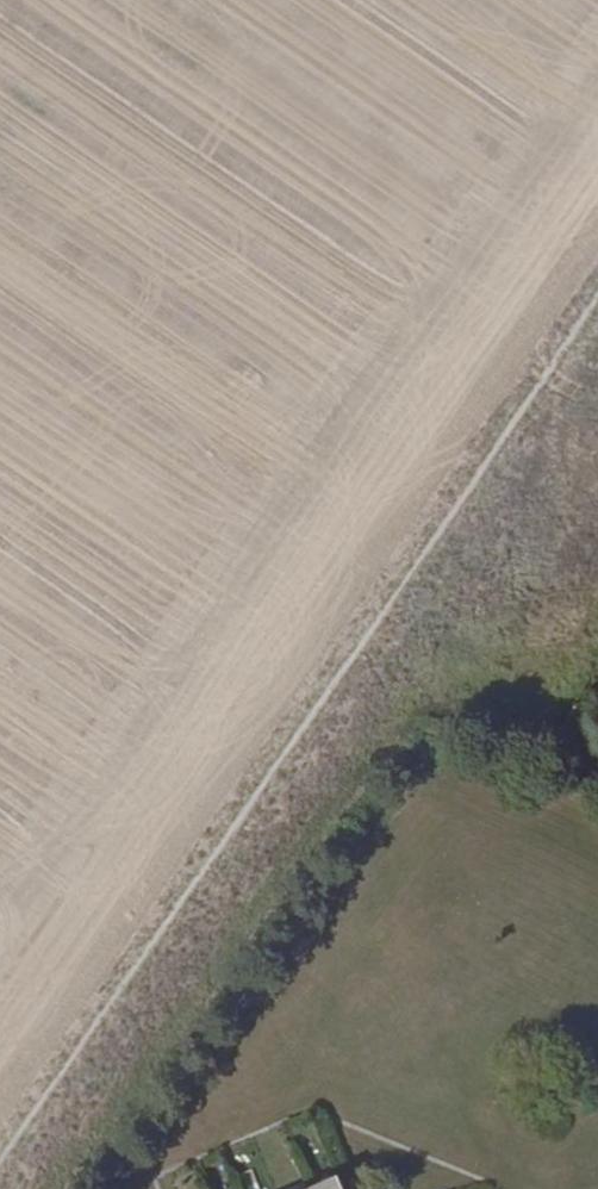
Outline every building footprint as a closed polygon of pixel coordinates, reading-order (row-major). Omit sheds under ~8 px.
[(339,1179),(315,1188),(343,1188),(339,1179)]
